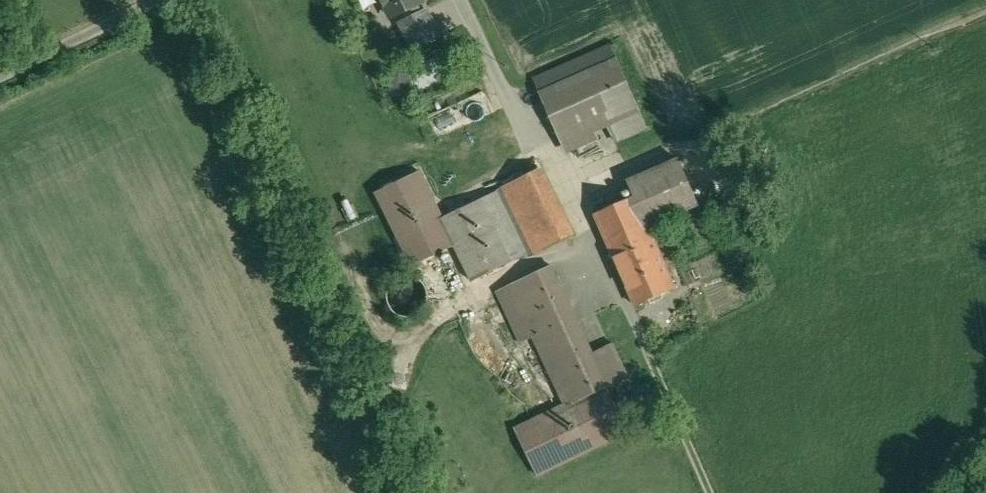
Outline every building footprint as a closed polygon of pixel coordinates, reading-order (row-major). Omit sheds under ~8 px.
[(425,0),(377,0),(378,1),(380,2),(390,21),(427,3),(425,0)] [(442,36),(428,8),(397,23),(411,51),(442,36)] [(610,46),(535,79),(566,149),(597,136),(593,128),(607,122),(615,141),(645,127),(610,46)] [(407,94),(409,73),(391,72),(389,92),(407,94)] [(679,159),(627,182),(634,196),(648,226),(698,203),(679,159)] [(543,166),(498,189),(499,190),(530,253),(531,256),(576,234),(543,166)] [(441,218),(444,217),(421,170),(374,193),(411,267),(455,246),(441,218)] [(444,217),(441,218),(455,246),(472,281),(530,253),(499,190),(444,217)] [(648,226),(634,196),(595,214),(635,305),(675,287),(648,226)] [(592,352),(552,265),(498,290),(522,342),(534,336),(563,406),(608,385),(592,352)] [(421,280),(418,278),(414,276),(409,275),(406,275),(402,276),(398,277),(395,279),(392,282),(390,285),(388,289),(387,291),(387,293),(387,297),(387,301),(388,304),(390,306),(391,309),(393,311),(396,313),(400,315),(405,317),(409,317),(413,316),(416,315),(419,314),(421,312),(423,310),(426,307),(427,304),(428,301),(428,298),(428,296),(428,293),(428,291),(427,288),(425,285),(423,282),(421,280)] [(614,342),(592,352),(608,385),(609,387),(630,377),(614,342)] [(609,387),(608,385),(563,406),(516,427),(539,477),(631,435),(609,387)]
